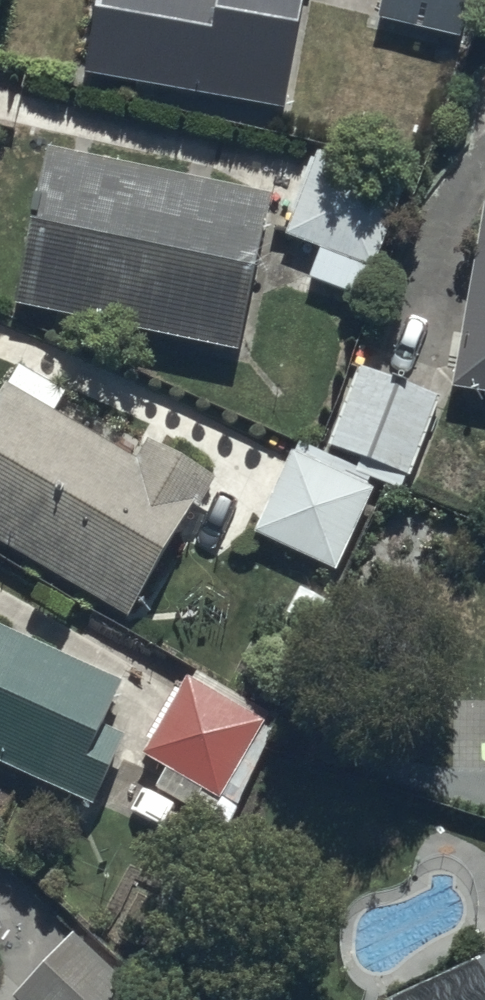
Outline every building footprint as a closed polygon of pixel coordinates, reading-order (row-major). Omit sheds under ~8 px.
[(305,0),(100,0),(87,73),(286,108),(305,0)] [(377,17),(461,39),(472,0),(382,0),(377,17)] [(46,143),(13,301),(240,349),(273,191),(46,143)] [(407,182),(318,150),(287,235),(321,247),(311,276),(365,296),(407,182)] [(455,385),(484,390),(484,202),(455,385)] [(443,391),(359,363),(331,444),(416,473),(443,391)] [(0,397),(0,535),(129,616),(217,476),(151,434),(141,450),(16,371),(0,397)] [(373,485),(293,450),(257,533),(337,568),(373,485)] [(121,682),(0,626),(0,760),(94,803),(128,731),(104,720),(121,682)] [(264,720),(187,677),(144,752),(221,795),(264,720)] [(13,995),(18,999),(127,999),(137,989),(72,930),(13,995)] [(391,995),(393,999),(484,999),(484,952),(391,995)]
